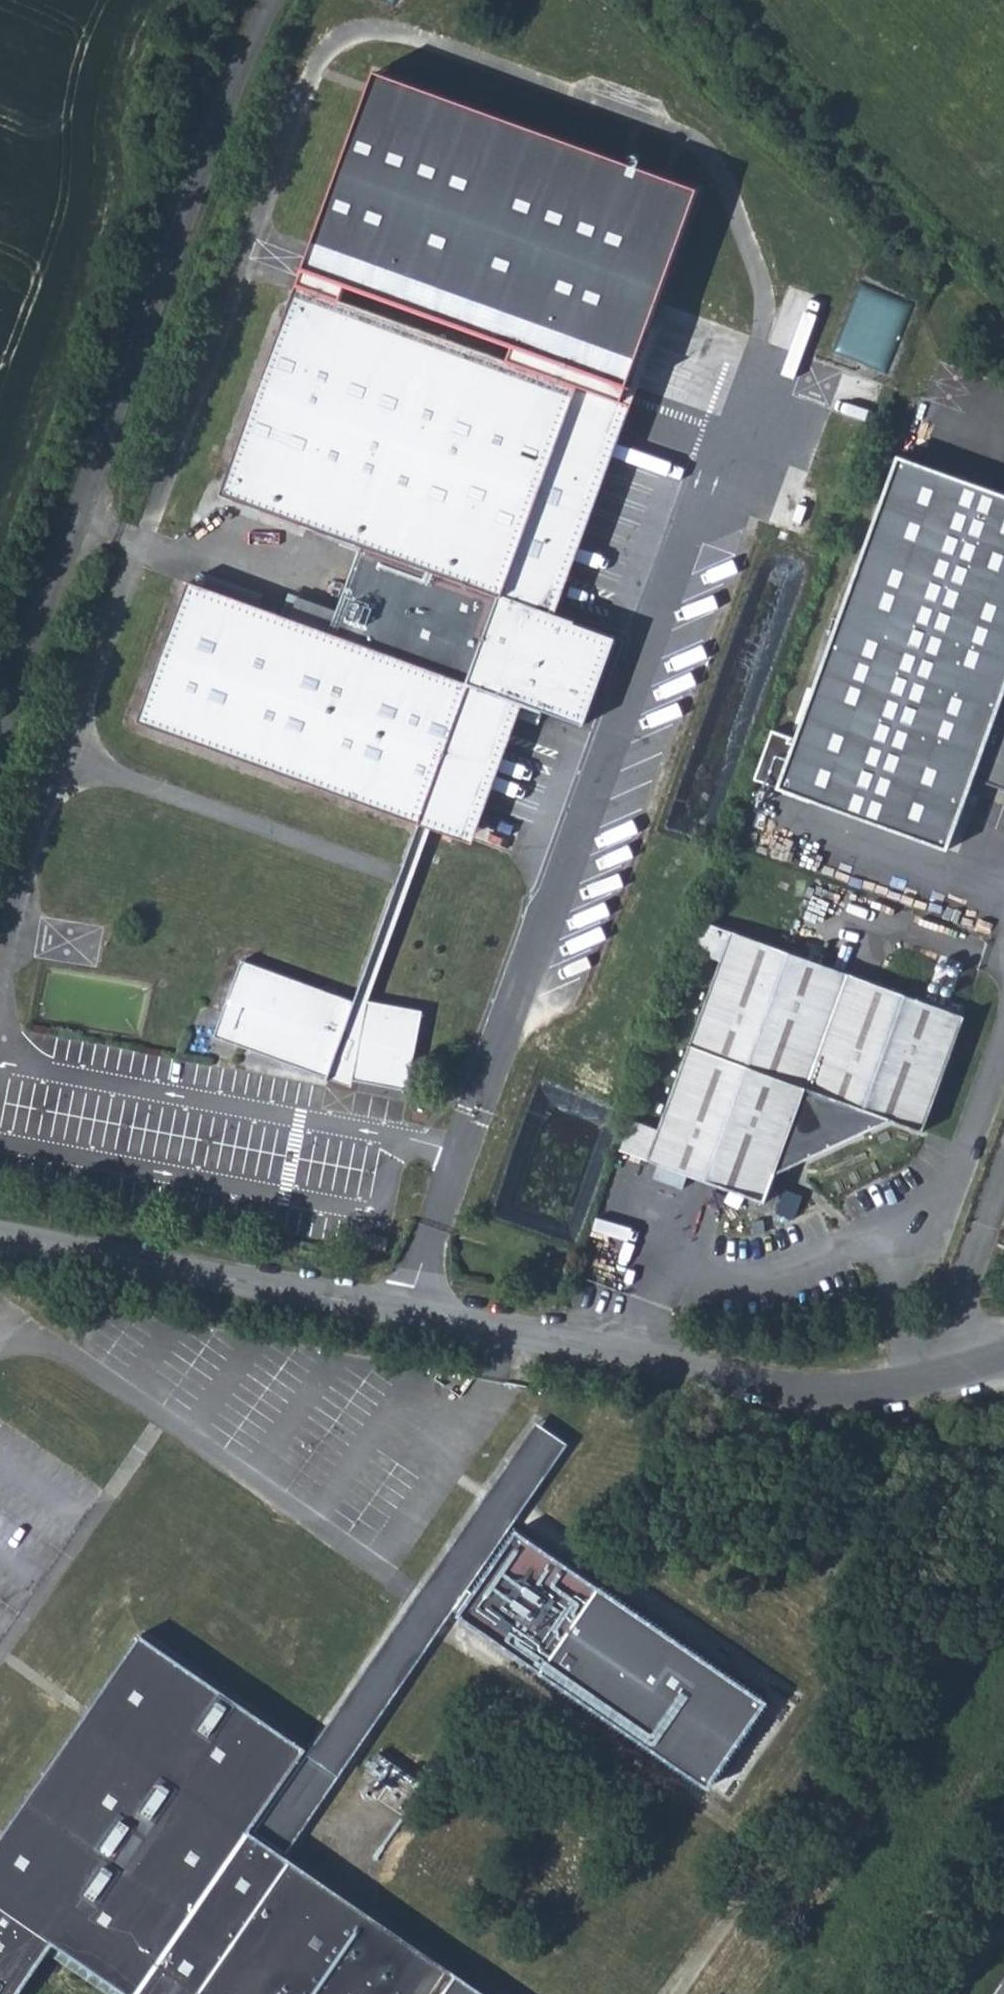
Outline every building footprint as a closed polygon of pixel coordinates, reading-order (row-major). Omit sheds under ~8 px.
[(225,489),(325,525),(364,540),(339,608),(331,632),(291,619),(191,582),(142,718),(422,820),(434,824),(465,836),(514,698),(545,709),(546,707),(587,722),(623,632),(552,606),(709,181),(390,65),(225,489)] [(904,452),(799,735),(776,726),(759,773),(956,846),(982,776),(1003,785),(1003,489),(904,452)] [(300,595),(291,619),(331,632),(339,608),(300,595)] [(434,824),(422,820),(356,999),(358,999),(350,1022),(364,1025),(369,997),(370,997),(434,824)] [(735,930),(706,920),(697,948),(725,958),(735,930)] [(664,1127),(653,1157),(771,1199),(782,1171),(897,1117),(929,1129),(970,1015),(735,930),(725,958),(664,1127)] [(243,958),(215,1034),(330,1076),(334,1065),(355,1069),(354,1076),(410,1087),(425,1008),(370,997),(369,997),(364,1025),(350,1022),(358,999),(356,999),(243,958)] [(355,1069),(334,1065),(330,1076),(353,1084),(354,1076),(355,1069)] [(664,1127),(635,1116),(625,1146),(653,1157),(664,1127)] [(524,1530),(466,1615),(714,1783),(772,1698),(524,1530)] [(253,1835),(301,1768),(304,1770),(314,1755),(311,1753),(141,1639),(77,1733),(0,1845),(0,1993),(21,1993),(56,1943),(130,1993),(492,1993),(253,1835)] [(369,1777),(413,1807),(425,1789),(381,1758),(369,1777)] [(448,1776),(439,1769),(430,1781),(440,1788),(448,1776)]
